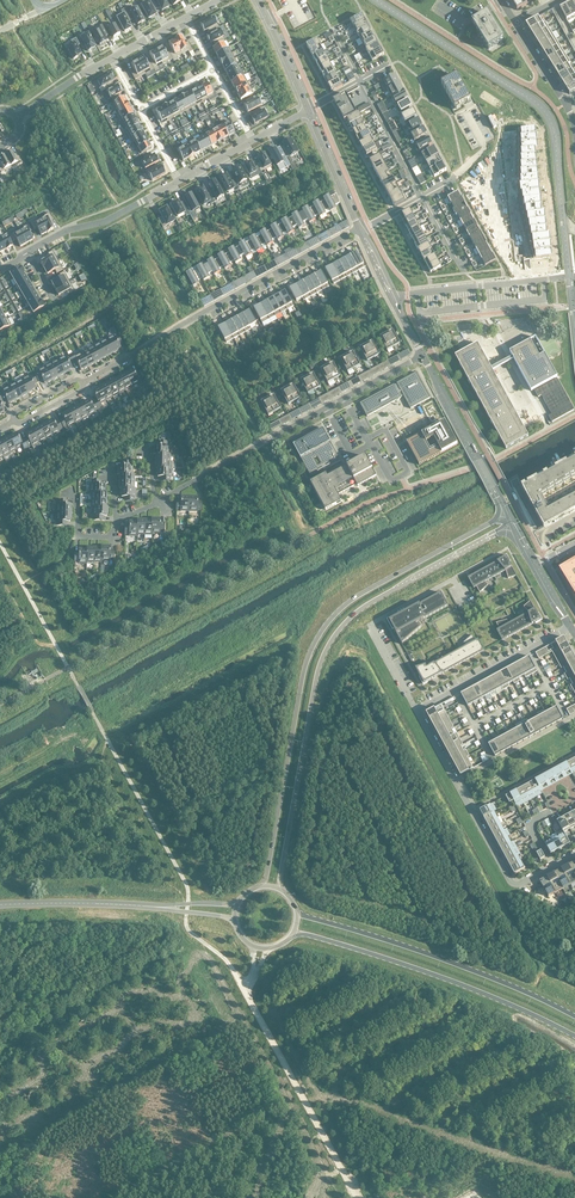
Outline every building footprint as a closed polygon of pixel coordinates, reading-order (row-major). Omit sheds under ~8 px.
[(155,14),(152,8),(155,6),(151,0),(141,6),(148,18),(155,14)] [(168,7),(164,0),(152,0),(151,0),(155,6),(155,7),(158,5),(161,11),(168,7)] [(525,0),(516,0),(513,1),(514,4),(517,10),(527,4),(525,0)] [(571,2),(565,5),(573,19),(574,18),(574,9),(571,2)] [(573,19),(565,5),(559,8),(567,22),(573,19)] [(131,13),(137,24),(144,21),(137,7),(131,11),(129,6),(124,9),(128,15),(131,13)] [(124,9),(124,8),(120,11),(122,15),(116,18),(119,23),(118,24),(120,28),(122,27),(124,32),(131,28),(127,22),(131,20),(128,15),(124,9)] [(365,21),(362,15),(350,21),(353,27),(354,27),(365,21)] [(542,23),(538,17),(526,23),(530,30),(530,29),(542,23)] [(218,28),(213,18),(199,25),(203,32),(206,30),(208,33),(218,28)] [(504,40),(490,18),(475,28),(488,50),(504,40)] [(357,32),(368,27),(365,21),(354,27),(357,32)] [(545,21),(542,23),(530,29),(533,35),(534,35),(548,27),(545,21)] [(99,27),(92,31),(95,37),(94,38),(96,42),(97,42),(99,45),(106,41),(104,37),(107,35),(104,29),(101,24),(98,26),(99,27)] [(107,28),(113,38),(120,34),(114,24),(107,28)] [(219,30),(206,37),(208,41),(209,41),(210,44),(213,42),(215,45),(229,38),(222,26),(218,28),(219,30)] [(371,32),(368,27),(357,32),(356,33),(359,39),(371,32)] [(552,33),(548,27),(534,35),(537,41),(552,33)] [(364,44),(363,44),(374,38),(371,32),(359,39),(363,44),(364,44)] [(556,39),(552,33),(537,41),(541,47),(556,39)] [(84,44),(88,51),(92,49),(92,48),(95,47),(87,34),(80,38),(77,40),(81,46),(84,44)] [(180,36),(174,40),(180,51),(180,52),(182,54),(188,51),(191,58),(195,56),(191,49),(187,42),(184,44),(180,36)] [(78,57),(77,56),(80,54),(76,47),(79,45),(75,38),(70,41),(72,45),(67,48),(73,59),(78,57)] [(377,44),(374,38),(363,44),(364,44),(366,49),(367,49),(377,44)] [(306,45),(309,51),(320,45),(320,46),(321,45),(318,39),(306,45)] [(559,45),(556,39),(541,47),(544,53),(545,53),(559,45)] [(174,40),(168,43),(172,51),(169,52),(172,59),(173,61),(177,59),(176,57),(182,54),(180,52),(180,51),(174,40)] [(212,48),(215,54),(226,49),(226,48),(222,43),(212,48)] [(366,49),(366,50),(369,55),(380,49),(377,44),(367,49),(366,49)] [(309,51),(309,52),(310,51),(312,56),(312,57),(323,51),(320,46),(320,45),(309,51)] [(563,50),(559,45),(545,53),(548,59),(548,58),(563,50)] [(161,47),(155,50),(161,62),(163,64),(169,61),(172,59),(169,52),(165,54),(161,47)] [(218,60),(231,53),(228,47),(226,48),(226,49),(215,54),(218,60)] [(380,49),(369,55),(372,61),(384,55),(380,49)] [(155,50),(149,54),(153,61),(150,63),(153,69),(155,72),(158,70),(157,68),(163,64),(161,62),(155,50)] [(566,56),(563,50),(548,58),(551,64),(552,64),(566,56)] [(323,51),(312,57),(315,63),(326,57),(323,51)] [(234,59),(231,53),(218,60),(221,66),(234,59)] [(570,62),(566,56),(552,64),(555,70),(567,63),(570,62)] [(143,57),(136,61),(143,72),(144,74),(150,71),(153,69),(150,63),(146,64),(143,57)] [(326,57),(315,63),(319,68),(329,62),(326,57)] [(237,64),(234,59),(221,66),(224,71),(237,64)] [(136,61),(130,64),(134,71),(131,73),(135,80),(144,74),(143,72),(136,61)] [(332,68),(329,62),(319,68),(322,74),(332,68)] [(571,69),(567,63),(555,70),(559,76),(571,69)] [(238,71),(240,70),(237,64),(224,71),(227,77),(238,71)] [(332,68),(322,74),(325,80),(335,74),(332,68)] [(574,75),(571,69),(559,76),(562,82),(563,82),(574,75)] [(238,71),(227,77),(231,83),(241,77),(238,71)] [(110,74),(97,81),(100,88),(99,89),(100,92),(112,86),(111,82),(113,81),(112,78),(113,78),(110,74)] [(325,80),(328,85),(338,79),(335,74),(325,80)] [(394,75),(384,81),(388,89),(399,83),(394,75)] [(462,84),(457,75),(457,76),(442,84),(441,84),(446,93),(450,100),(455,109),(470,100),(470,101),(471,100),(466,92),(462,84)] [(574,75),(563,82),(566,88),(566,87),(574,83),(574,76),(574,75)] [(241,77),(231,83),(234,88),(233,88),(234,88),(244,82),(241,77)] [(339,79),(338,79),(328,85),(331,91),(343,85),(339,79)] [(249,87),(246,81),(244,82),(234,88),(237,94),(249,87)] [(207,83),(201,86),(206,97),(207,99),(216,94),(211,84),(208,86),(207,83)] [(391,97),(403,90),(399,83),(388,89),(387,89),(391,97)] [(566,87),(570,94),(574,91),(574,83),(566,87)] [(112,101),(119,98),(117,94),(121,93),(117,86),(103,93),(107,100),(111,98),(112,101)] [(201,86),(195,89),(201,100),(202,102),(207,99),(206,97),(201,86)] [(253,93),(249,87),(237,94),(240,100),(253,93)] [(195,89),(189,92),(189,93),(195,103),(196,105),(202,102),(201,100),(195,89)] [(403,90),(391,97),(395,104),(407,97),(403,90)] [(184,95),(184,96),(189,106),(191,108),(196,105),(195,103),(189,93),(184,95)] [(334,101),(333,101),(334,102),(337,107),(337,108),(340,114),(341,115),(344,120),(344,121),(347,120),(357,114),(356,113),(346,95),(346,94),(345,95),(334,101)] [(182,97),(178,99),(184,109),(185,111),(191,108),(189,106),(184,96),(183,96),(182,97)] [(112,103),(110,104),(113,110),(116,109),(126,103),(123,97),(112,103)] [(257,98),(253,100),(251,97),(245,101),(247,104),(243,106),(247,113),(260,105),(257,98)] [(172,102),(178,112),(179,114),(185,111),(184,109),(178,99),(173,102),(172,102)] [(395,107),(399,114),(412,107),(408,100),(395,107)] [(167,105),(172,115),(174,117),(179,114),(178,112),(172,102),(167,105)] [(116,109),(113,110),(117,116),(119,114),(129,109),(127,105),(127,103),(126,103),(116,109)] [(368,103),(358,109),(360,113),(370,107),(368,103)] [(165,106),(161,108),(167,118),(168,121),(174,117),(172,115),(167,105),(166,105),(165,106)] [(161,108),(155,111),(162,124),(168,121),(167,118),(161,108)] [(263,110),(263,111),(261,108),(251,113),(253,116),(251,117),(252,120),(251,120),(254,125),(267,117),(263,110)] [(119,114),(117,116),(120,121),(122,120),(132,114),(129,109),(130,109),(129,109),(119,114)] [(413,109),(401,116),(405,123),(417,116),(413,109)] [(391,118),(387,112),(387,111),(382,114),(387,124),(390,122),(388,120),(391,118)] [(361,119),(362,118),(359,113),(357,114),(347,120),(350,125),(361,119)] [(122,120),(120,121),(123,127),(125,126),(136,120),(132,114),(122,120)] [(363,125),(364,125),(361,119),(350,125),(353,131),(363,125)] [(422,126),(418,119),(406,126),(409,132),(422,126)] [(125,126),(123,127),(126,133),(128,131),(139,126),(136,120),(125,126)] [(221,124),(222,126),(228,136),(234,133),(227,120),(221,124)] [(363,125),(353,131),(356,137),(367,132),(367,131),(363,125)] [(128,131),(126,133),(129,138),(131,137),(142,131),(139,126),(128,131)] [(216,126),(210,130),(217,142),(222,139),(216,129),(217,129),(216,126)] [(217,129),(216,129),(222,139),(223,139),(228,136),(222,126),(217,129)] [(414,141),(427,135),(423,128),(411,135),(414,141)] [(538,152),(535,129),(515,131),(515,132),(501,134),(507,188),(515,261),(530,259),(530,260),(552,258),(550,235),(547,236),(545,214),(542,215),(539,184),(535,152),(538,152)] [(210,130),(204,133),(205,135),(211,145),(216,142),(216,143),(217,142),(210,130)] [(367,132),(356,137),(360,144),(370,138),(372,137),(369,130),(367,131),(367,132)] [(131,137),(129,138),(132,144),(134,143),(145,137),(142,131),(131,137)] [(205,135),(199,138),(205,148),(205,149),(211,146),(211,145),(205,135)] [(134,143),(132,144),(135,150),(137,148),(148,143),(145,137),(134,143)] [(194,141),(200,152),(205,149),(205,148),(199,138),(194,141)] [(370,138),(360,144),(361,146),(361,147),(362,147),(363,149),(363,150),(374,144),(370,138)] [(429,138),(414,146),(417,152),(419,151),(421,154),(426,151),(424,148),(432,144),(429,138)] [(194,141),(193,139),(187,142),(194,155),(200,152),(194,141)] [(284,146),(281,148),(286,158),(289,156),(290,157),(298,153),(291,139),(283,143),(284,146)] [(181,145),(188,158),(194,155),(187,142),(181,145)] [(137,148),(135,150),(138,155),(141,154),(151,149),(148,143),(137,148)] [(374,144),(363,150),(366,156),(377,150),(374,144)] [(181,145),(175,148),(182,161),(188,158),(181,145)] [(272,147),(268,150),(276,166),(277,165),(279,170),(286,166),(287,168),(290,166),(280,147),(279,147),(280,147),(280,148),(277,150),(276,147),(273,149),(272,147)] [(438,155),(434,147),(426,151),(421,154),(426,162),(438,155)] [(17,155),(14,157),(12,153),(12,152),(11,150),(9,152),(4,155),(12,169),(22,163),(17,155)] [(149,153),(143,157),(144,160),(141,162),(145,169),(158,161),(156,157),(155,157),(154,155),(151,156),(149,153)] [(266,173),(265,170),(272,167),(264,154),(260,156),(261,157),(258,159),(261,164),(258,166),(262,174),(266,173)] [(0,164),(0,165),(0,171),(1,173),(11,167),(11,169),(12,169),(4,155),(0,157),(0,164)] [(372,167),(383,161),(380,155),(369,161),(372,167)] [(430,169),(442,162),(438,155),(426,162),(430,169)] [(376,173),(386,167),(383,161),(372,167),(376,173)] [(244,165),(250,175),(252,178),(261,173),(258,167),(255,168),(251,162),(248,163),(248,162),(248,163),(244,165)] [(434,177),(446,170),(442,162),(430,169),(434,177)] [(161,167),(158,168),(156,165),(145,171),(147,175),(148,175),(151,181),(165,173),(161,167)] [(247,180),(240,167),(233,171),(237,179),(236,179),(239,184),(247,180)] [(379,178),(389,172),(386,167),(376,173),(379,178)] [(382,184),(392,178),(389,172),(379,178),(382,184)] [(220,178),(219,178),(220,179),(227,192),(234,189),(235,191),(239,189),(237,186),(234,180),(231,182),(227,175),(227,174),(226,174),(226,175),(225,175),(224,175),(222,177),(220,178)] [(385,190),(397,183),(394,177),(392,178),(382,184),(385,190)] [(215,180),(208,184),(212,190),(209,192),(213,200),(216,198),(217,200),(224,196),(215,180)] [(388,195),(398,189),(400,189),(397,183),(385,190),(388,195)] [(196,191),(195,191),(203,205),(209,201),(211,204),(214,202),(209,193),(206,195),(202,188),(200,189),(199,188),(195,190),(196,191)] [(391,201),(402,195),(398,189),(388,195),(391,201)] [(329,193),(329,195),(323,198),(325,200),(329,208),(329,209),(331,211),(337,208),(335,205),(340,203),(336,194),(335,194),(333,191),(329,193)] [(451,203),(461,197),(458,191),(446,198),(449,204),(451,203)] [(199,209),(199,208),(191,193),(190,193),(191,194),(184,198),(189,207),(186,208),(187,211),(192,220),(197,217),(193,211),(198,208),(199,209)] [(394,207),(407,200),(404,194),(402,195),(391,201),(394,207)] [(461,197),(451,203),(454,209),(464,203),(461,197)] [(325,200),(320,203),(319,200),(313,204),(314,206),(319,214),(320,217),(326,214),(325,211),(329,209),(329,208),(325,200)] [(177,201),(175,202),(174,201),(170,204),(171,205),(170,205),(176,216),(187,211),(186,208),(183,204),(180,206),(177,201)] [(467,209),(464,203),(454,209),(452,209),(456,215),(457,215),(467,209)] [(314,206),(309,208),(308,206),(302,210),(303,212),(304,211),(308,220),(310,223),(316,220),(314,217),(319,214),(314,206)] [(162,228),(167,225),(173,221),(166,207),(166,208),(165,207),(161,209),(162,210),(159,211),(162,218),(158,221),(162,228)] [(470,214),(467,209),(457,215),(460,220),(470,214)] [(402,221),(413,216),(410,210),(399,215),(402,221)] [(304,211),(303,212),(299,214),(298,212),(292,215),(293,217),(298,226),(297,226),(299,229),(305,226),(303,223),(308,220),(304,211)] [(49,213),(39,218),(47,232),(53,229),(49,221),(52,219),(49,213)] [(470,214),(460,220),(463,226),(474,220),(470,214)] [(416,221),(413,216),(402,221),(405,227),(416,221)] [(293,217),(288,220),(287,218),(281,221),(282,223),(283,223),(287,231),(287,232),(288,235),(294,231),(293,228),(297,226),(298,226),(293,217)] [(39,218),(30,223),(33,230),(36,228),(41,235),(47,232),(39,218)] [(477,226),(474,220),(463,226),(466,232),(477,226)] [(419,227),(416,221),(405,227),(408,233),(419,227)] [(333,224),(335,227),(338,232),(341,231),(342,231),(336,222),(333,224)] [(283,223),(282,223),(278,226),(276,224),(271,227),(272,229),(277,237),(276,237),(278,240),(284,237),(282,234),(287,232),(287,231),(283,223)] [(28,224),(18,229),(26,243),(32,240),(28,233),(31,231),(28,224)] [(477,226),(466,232),(469,237),(480,231),(477,226)] [(419,227),(408,233),(412,238),(422,233),(419,227)] [(18,229),(9,235),(12,241),(16,239),(20,247),(26,243),(18,229)] [(272,229),(267,231),(266,229),(260,233),(261,235),(266,243),(267,246),(273,243),(272,240),(276,237),(277,237),(272,229)] [(483,237),(480,231),(469,237),(472,243),(483,237)] [(415,244),(425,238),(422,233),(412,238),(415,244)] [(261,235),(256,237),(255,235),(249,238),(251,241),(251,240),(255,249),(257,252),(263,249),(261,246),(266,243),(261,235)] [(6,236),(0,239),(6,250),(12,246),(6,236)] [(244,239),(245,241),(239,244),(240,246),(245,255),(246,258),(252,254),(251,252),(255,249),(251,240),(251,241),(249,238),(248,237),(244,239)] [(483,237),(472,243),(475,249),(486,243),(483,237)] [(425,238),(415,244),(418,250),(428,244),(425,238)] [(489,248),(486,243),(475,249),(478,254),(489,248)] [(421,255),(431,250),(428,244),(418,250),(421,255)] [(240,246),(235,249),(234,247),(228,250),(229,252),(230,252),(234,260),(234,261),(236,264),(242,260),(240,257),(245,255),(240,246)] [(489,248),(478,254),(482,260),(492,254),(489,248)] [(431,250),(421,255),(424,261),(434,255),(431,250)] [(47,258),(40,262),(43,268),(57,260),(52,251),(46,254),(47,258)] [(230,252),(229,252),(225,255),(224,253),(218,256),(219,258),(224,266),(223,266),(225,269),(231,266),(229,263),(234,261),(234,260),(230,252)] [(357,252),(350,255),(356,268),(357,267),(358,270),(365,267),(357,252)] [(492,254),(482,260),(485,266),(495,260),(492,254)] [(356,268),(350,255),(344,259),(350,271),(351,271),(352,273),(358,270),(357,267),(356,268)] [(427,267),(438,261),(434,255),(424,261),(427,267)] [(219,258),(214,260),(213,258),(207,262),(208,264),(209,264),(213,272),(214,275),(220,272),(219,269),(223,266),(224,266),(219,258)] [(350,271),(344,259),(338,262),(345,274),(347,277),(352,273),(351,271),(350,271)] [(57,260),(43,268),(47,274),(54,270),(56,273),(62,270),(57,260)] [(438,261),(427,267),(430,273),(441,267),(438,261)] [(345,274),(338,262),(332,265),(339,277),(341,280),(347,277),(345,274)] [(209,264),(208,264),(204,266),(202,264),(196,267),(198,269),(203,278),(202,278),(204,281),(210,278),(208,275),(213,272),(209,264)] [(339,277),(332,265),(325,269),(333,284),(341,280),(339,277)] [(191,268),(192,270),(186,273),(193,287),(199,283),(198,280),(202,278),(203,278),(198,269),(196,267),(196,266),(191,268)] [(20,267),(10,273),(13,279),(23,273),(20,267)] [(321,271),(314,275),(320,287),(321,287),(322,290),(329,286),(321,271)] [(64,272),(57,275),(59,279),(51,283),(55,289),(54,289),(69,281),(64,272)] [(23,273),(13,279),(16,284),(15,285),(26,279),(23,273)] [(83,274),(78,276),(81,282),(86,280),(83,274)] [(320,287),(314,275),(308,278),(315,290),(317,293),(322,290),(321,287),(320,287)] [(315,290),(308,278),(302,281),(309,294),(309,293),(311,296),(317,293),(315,290)] [(26,279),(15,285),(18,291),(17,291),(17,292),(30,284),(26,279)] [(69,281),(54,289),(58,295),(66,291),(67,294),(74,291),(69,281)] [(309,294),(302,281),(296,284),(303,297),(304,296),(305,299),(311,296),(309,293),(309,294)] [(30,284),(17,292),(20,297),(33,290),(30,284)] [(303,297),(296,284),(289,288),(296,301),(302,297),(304,300),(305,299),(304,296),(303,297)] [(33,290),(20,297),(22,297),(25,302),(36,295),(33,290)] [(285,291),(278,295),(285,307),(285,306),(287,309),(293,306),(285,291)] [(36,295),(25,302),(26,302),(29,307),(40,301),(40,300),(39,301),(36,295)] [(285,307),(278,295),(272,298),(279,310),(281,313),(287,309),(285,306),(285,307)] [(279,310),(272,298),(267,301),(273,313),(274,313),(275,316),(281,313),(279,310)] [(40,301),(29,307),(33,313),(43,306),(40,301)] [(273,313),(267,301),(261,304),(267,316),(268,316),(269,319),(275,316),(274,313),(273,313)] [(267,316),(261,304),(254,308),(262,323),(269,319),(268,316),(267,316)] [(249,310),(242,314),(249,326),(254,323),(256,326),(258,325),(249,310)] [(249,326),(242,314),(237,317),(243,329),(244,329),(245,332),(251,329),(249,326)] [(243,329),(237,317),(231,320),(237,333),(238,332),(239,335),(245,332),(244,329),(243,329)] [(0,323),(0,330),(10,325),(7,319),(0,323)] [(237,333),(231,320),(225,324),(232,336),(234,338),(239,335),(238,332),(237,333)] [(232,336),(225,324),(218,327),(226,342),(234,338),(232,336)] [(112,336),(106,340),(113,353),(117,351),(116,350),(119,348),(117,344),(121,342),(113,327),(112,327),(113,328),(109,330),(111,333),(111,334),(112,336)] [(392,330),(386,334),(393,347),(396,346),(400,343),(396,338),(397,338),(394,332),(393,332),(392,330)] [(393,347),(386,334),(380,337),(381,339),(384,345),(387,350),(391,348),(393,347)] [(557,377),(535,337),(509,352),(531,391),(557,377)] [(113,353),(106,340),(99,343),(107,357),(106,355),(109,353),(110,355),(113,353)] [(372,341),(366,344),(374,358),(376,357),(376,356),(380,354),(377,349),(374,343),(372,341)] [(99,343),(93,347),(101,360),(100,358),(103,357),(103,358),(106,356),(107,357),(99,343)] [(455,355),(465,375),(506,449),(528,436),(477,343),(455,355)] [(374,358),(366,344),(360,348),(361,350),(364,356),(367,361),(371,359),(374,358)] [(93,347),(87,350),(94,364),(94,362),(97,360),(97,361),(100,360),(101,360),(93,347)] [(94,364),(87,350),(81,353),(88,367),(87,365),(90,364),(91,365),(94,363),(94,364)] [(353,352),(346,355),(354,369),(356,367),(360,365),(357,359),(354,354),(353,352)] [(88,367),(81,353),(74,357),(72,354),(68,356),(72,363),(75,361),(80,369),(83,368),(84,369),(87,367),(88,367)] [(354,369),(346,355),(340,359),(341,361),(344,366),(347,372),(351,370),(354,369)] [(69,365),(72,363),(68,356),(65,358),(64,356),(57,360),(64,374),(65,374),(64,373),(68,371),(67,370),(71,368),(69,365)] [(64,374),(57,360),(51,364),(58,377),(57,376),(60,374),(61,375),(64,373),(64,374)] [(328,361),(325,363),(334,380),(336,378),(340,376),(337,370),(334,365),(333,363),(330,364),(328,361)] [(334,380),(325,363),(322,365),(323,368),(320,370),(322,372),(321,372),(324,377),(325,377),(328,383),(332,381),(334,380)] [(58,377),(51,364),(44,367),(52,381),(51,379),(54,377),(55,378),(58,377)] [(52,381),(44,367),(37,371),(38,373),(34,374),(38,382),(42,380),(44,383),(47,381),(48,382),(51,380),(52,381)] [(124,373),(127,380),(131,386),(138,382),(137,381),(141,379),(137,372),(134,374),(132,370),(128,372),(128,371),(124,373),(124,372),(124,373)] [(398,400),(403,395),(410,409),(430,398),(416,372),(396,383),(397,384),(394,385),(360,403),(367,416),(395,401),(396,401),(397,401),(398,400)] [(117,376),(125,390),(131,386),(127,380),(124,373),(123,373),(124,373),(121,375),(121,376),(118,378),(117,376)] [(313,373),(307,377),(314,390),(316,389),(320,387),(317,381),(314,376),(313,373)] [(28,376),(21,380),(28,394),(28,393),(32,391),(31,390),(35,388),(33,385),(36,383),(32,376),(29,378),(28,376)] [(111,379),(118,393),(125,390),(117,376),(117,377),(114,378),(115,379),(112,381),(111,379)] [(314,390),(307,377),(301,380),(302,383),(305,388),(308,394),(312,391),(312,392),(314,390)] [(105,383),(112,396),(118,393),(111,379),(111,380),(108,382),(109,383),(106,384),(105,383)] [(549,416),(553,422),(574,410),(558,379),(536,391),(539,397),(542,395),(552,414),(549,416)] [(28,394),(21,380),(15,383),(22,397),(22,396),(25,395),(24,394),(27,392),(28,394)] [(22,397),(15,383),(8,387),(16,401),(16,400),(18,398),(18,397),(21,396),(22,397)] [(99,386),(98,386),(106,400),(112,396),(105,383),(105,384),(102,385),(103,386),(100,388),(99,386)] [(289,383),(285,385),(294,401),(297,400),(301,398),(298,392),(295,386),(293,384),(290,386),(289,383)] [(294,401),(285,385),(282,387),(284,390),(281,391),(282,393),(285,399),(288,404),(292,402),(294,401)] [(99,404),(106,400),(98,386),(99,387),(95,389),(95,390),(92,392),(97,400),(93,402),(97,409),(101,407),(99,404)] [(16,401),(8,387),(1,391),(2,392),(0,393),(0,397),(2,401),(6,399),(8,403),(11,401),(11,402),(15,400),(15,401),(16,401)] [(148,389),(144,391),(149,399),(153,397),(148,389)] [(274,395),(267,399),(275,412),(277,411),(281,408),(278,403),(275,397),(274,395)] [(275,412),(267,399),(261,402),(262,404),(265,410),(268,415),(272,413),(275,412)] [(80,403),(80,402),(80,403),(87,416),(95,412),(94,411),(97,409),(93,402),(90,404),(88,400),(85,402),(84,401),(80,403)] [(74,406),(81,420),(87,416),(80,403),(77,405),(78,406),(75,408),(74,406)] [(68,409),(67,409),(75,423),(81,420),(74,406),(74,407),(71,408),(72,409),(69,411),(68,409)] [(68,427),(75,423),(67,409),(67,410),(68,410),(64,412),(64,413),(61,415),(63,418),(59,420),(63,427),(67,426),(68,427)] [(44,422),(51,436),(58,432),(58,431),(61,429),(57,422),(54,424),(52,420),(49,422),(48,421),(44,423),(44,422)] [(445,421),(406,442),(419,465),(457,444),(445,421)] [(38,426),(45,439),(51,436),(44,422),(45,424),(42,426),(41,425),(38,426)] [(31,429),(40,445),(39,443),(45,439),(38,426),(37,426),(38,428),(35,429),(35,428),(32,430),(32,429),(31,429)] [(27,438),(24,440),(27,447),(31,445),(33,449),(34,449),(33,448),(39,445),(40,445),(31,429),(31,430),(28,432),(28,433),(25,435),(27,438)] [(327,443),(320,430),(293,445),(310,475),(319,471),(317,468),(328,462),(329,465),(340,459),(336,453),(332,445),(329,446),(327,443)] [(8,436),(15,450),(22,446),(24,449),(27,447),(24,440),(20,442),(16,434),(13,435),(12,434),(8,436)] [(1,439),(10,456),(10,455),(9,453),(15,450),(8,436),(8,438),(5,439),(5,438),(2,440),(2,439),(1,439)] [(4,459),(4,458),(9,455),(10,456),(1,439),(1,440),(2,441),(0,442),(0,452),(4,459)] [(152,454),(169,455),(169,454),(168,454),(168,446),(166,446),(166,442),(158,442),(158,446),(154,446),(154,450),(153,450),(153,454),(152,454)] [(373,471),(365,456),(335,473),(344,491),(357,484),(357,486),(376,476),(373,471)] [(510,482),(523,512),(535,533),(574,510),(574,461),(523,489),(524,489),(522,490),(516,479),(510,482)] [(116,474),(133,475),(131,474),(132,467),(130,467),(130,462),(122,462),(122,466),(118,466),(118,470),(117,470),(117,474),(116,474)] [(172,469),(156,469),(156,473),(157,473),(157,477),(161,477),(161,481),(169,481),(169,477),(171,477),(171,469),(172,469)] [(344,491),(335,473),(328,477),(326,474),(310,483),(315,492),(325,510),(334,505),(334,506),(341,502),(338,495),(344,491)] [(105,493),(105,489),(103,489),(103,485),(100,485),(100,481),(92,481),(91,485),(90,485),(90,493),(105,493)] [(119,489),(120,489),(120,493),(121,493),(121,497),(125,497),(125,501),(133,501),(133,497),(135,497),(135,489),(119,489)] [(188,495),(188,496),(184,496),(184,497),(180,497),(180,501),(176,501),(176,509),(180,509),(180,511),(188,511),(189,495),(188,495)] [(189,496),(189,495),(188,511),(196,511),(196,510),(200,510),(201,502),(197,502),(197,498),(193,498),(193,496),(189,496)] [(58,501),(58,505),(56,505),(56,513),(72,513),(71,513),(71,509),(70,509),(70,505),(66,505),(66,501),(58,501)] [(91,507),(91,508),(93,508),(93,516),(94,516),(94,520),(102,520),(102,516),(106,516),(106,512),(108,512),(108,508),(91,507)] [(56,513),(56,521),(58,521),(58,525),(66,525),(66,521),(70,521),(70,518),(71,518),(71,513),(72,514),(72,513),(56,513)] [(151,517),(151,534),(151,533),(159,533),(159,531),(163,531),(164,523),(159,523),(160,519),(156,519),(156,518),(152,518),(152,517),(151,517)] [(129,534),(129,536),(137,536),(137,521),(137,520),(137,521),(133,521),(133,522),(129,522),(129,526),(125,526),(124,534),(129,534)] [(101,545),(101,562),(101,560),(109,560),(109,559),(113,559),(113,551),(109,551),(109,547),(105,547),(105,546),(101,545)] [(87,548),(86,548),(86,549),(82,549),(82,550),(78,550),(78,554),(74,554),(74,562),(78,562),(78,563),(86,564),(86,565),(87,548)] [(517,576),(509,563),(510,562),(507,555),(500,559),(500,560),(468,578),(473,588),(476,587),(479,593),(488,585),(485,582),(505,571),(508,578),(516,576),(517,576)] [(571,564),(562,569),(569,581),(574,577),(572,572),(574,570),(574,561),(571,564)] [(408,611),(395,618),(395,616),(387,620),(392,631),(394,630),(402,645),(402,644),(422,627),(418,622),(448,606),(441,593),(414,608),(409,612),(408,611)] [(496,630),(502,641),(535,623),(535,624),(542,620),(538,614),(537,614),(530,601),(523,607),(528,613),(508,624),(507,620),(496,623),(499,629),(496,630)] [(466,646),(458,650),(465,661),(484,651),(478,639),(475,641),(472,635),(463,643),(466,646)] [(566,643),(563,637),(551,644),(553,648),(548,651),(546,647),(535,653),(539,659),(552,652),(554,651),(554,650),(566,643)] [(569,649),(566,643),(554,650),(554,651),(552,652),(555,657),(569,649)] [(572,655),(569,649),(555,657),(558,663),(572,655)] [(458,650),(442,659),(448,670),(465,661),(458,650)] [(572,655),(558,663),(561,668),(563,667),(574,661),(574,660),(572,655)] [(537,671),(529,657),(523,660),(531,675),(537,671)] [(428,683),(427,682),(448,670),(442,659),(428,666),(428,667),(426,668),(426,665),(415,668),(420,677),(419,678),(423,685),(428,683)] [(531,675),(523,660),(518,663),(524,675),(526,678),(531,675)] [(563,667),(566,673),(574,668),(574,661),(563,667)] [(524,675),(518,663),(512,666),(518,678),(524,675)] [(520,681),(518,678),(512,666),(506,669),(513,681),(514,684),(520,681)] [(566,673),(564,674),(567,680),(569,679),(574,675),(574,668),(566,673)] [(513,681),(506,669),(501,672),(507,684),(513,681)] [(509,687),(507,684),(501,672),(495,676),(501,687),(503,690),(509,687)] [(501,687),(495,676),(489,679),(496,691),(501,687)] [(496,691),(489,679),(484,682),(490,694),(496,691)] [(490,694),(484,682),(478,685),(484,697),(490,694)] [(484,697),(478,685),(472,688),(479,700),(484,697)] [(479,700),(472,688),(467,691),(473,703),(479,700)] [(473,703),(467,691),(461,694),(467,706),(473,703)] [(445,710),(441,704),(426,712),(429,718),(445,710)] [(566,709),(569,716),(574,713),(574,704),(566,709)] [(563,718),(556,706),(550,710),(557,722),(563,718)] [(448,716),(445,710),(429,718),(433,724),(448,716)] [(538,713),(539,716),(546,728),(551,725),(545,713),(543,710),(538,713)] [(557,722),(550,710),(545,713),(551,725),(557,722)] [(451,721),(448,716),(433,724),(436,730),(451,721)] [(546,728),(539,716),(533,719),(540,731),(546,728)] [(521,723),(522,725),(529,737),(534,734),(528,722),(526,719),(521,723)] [(540,731),(533,719),(528,722),(534,734),(540,731)] [(454,727),(451,721),(436,730),(439,735),(451,728),(454,727)] [(529,737),(522,725),(516,728),(523,740),(529,737)] [(454,734),(451,728),(439,735),(442,741),(454,734)] [(523,740),(516,728),(511,731),(517,743),(523,740)] [(517,743),(511,731),(505,735),(512,746),(517,743)] [(457,733),(454,734),(442,741),(445,747),(460,738),(457,733)] [(512,746),(505,735),(499,738),(506,750),(512,746)] [(463,744),(460,738),(445,747),(448,752),(461,745),(463,744)] [(506,750),(499,738),(494,741),(500,753),(506,750)] [(500,753),(494,741),(488,744),(494,756),(500,753)] [(464,751),(461,745),(448,752),(451,758),(464,751)] [(466,750),(464,751),(451,758),(454,764),(467,757),(469,755),(466,750)] [(470,762),(467,757),(454,764),(457,769),(470,762)] [(572,760),(566,763),(572,774),(574,772),(574,764),(572,760)] [(473,768),(470,762),(457,769),(461,775),(473,768)] [(572,774),(566,763),(535,780),(541,791),(572,774)] [(542,793),(541,791),(535,780),(528,784),(536,797),(542,793)] [(536,797),(528,784),(522,787),(529,800),(536,797)] [(529,800),(522,787),(516,790),(523,804),(529,800)] [(523,804),(516,790),(510,794),(513,801),(517,807),(523,804)] [(513,801),(510,794),(505,796),(509,803),(513,801)] [(493,803),(490,805),(479,811),(483,817),(493,811),(496,810),(493,803)] [(497,818),(493,811),(483,817),(486,823),(497,818)] [(569,814),(563,817),(569,829),(574,826),(574,824),(569,814)] [(569,829),(563,817),(557,820),(563,832),(569,829)] [(500,824),(497,818),(486,823),(490,830),(500,824)] [(504,830),(500,824),(490,830),(493,836),(504,830)] [(506,829),(504,830),(493,836),(497,842),(507,836),(510,835),(506,829)] [(569,844),(564,833),(557,836),(563,847),(569,844)] [(511,843),(507,836),(497,842),(500,848),(511,843)] [(563,847),(557,836),(551,840),(557,850),(563,847)] [(557,850),(551,840),(545,843),(550,854),(557,850)] [(513,841),(511,843),(500,848),(503,855),(517,848),(513,841)] [(520,854),(517,848),(503,855),(507,861),(517,855),(520,854)] [(541,850),(539,852),(536,853),(540,860),(544,857),(541,850)] [(521,862),(517,855),(507,861),(510,867),(521,862)] [(524,868),(521,862),(510,867),(514,874),(525,868),(524,868)] [(568,865),(561,869),(570,885),(574,882),(574,877),(568,865)] [(570,885),(561,869),(554,873),(563,889),(570,885)] [(563,889),(554,873),(546,877),(555,893),(563,889)] [(555,893),(546,877),(539,881),(542,886),(548,897),(555,893)]
